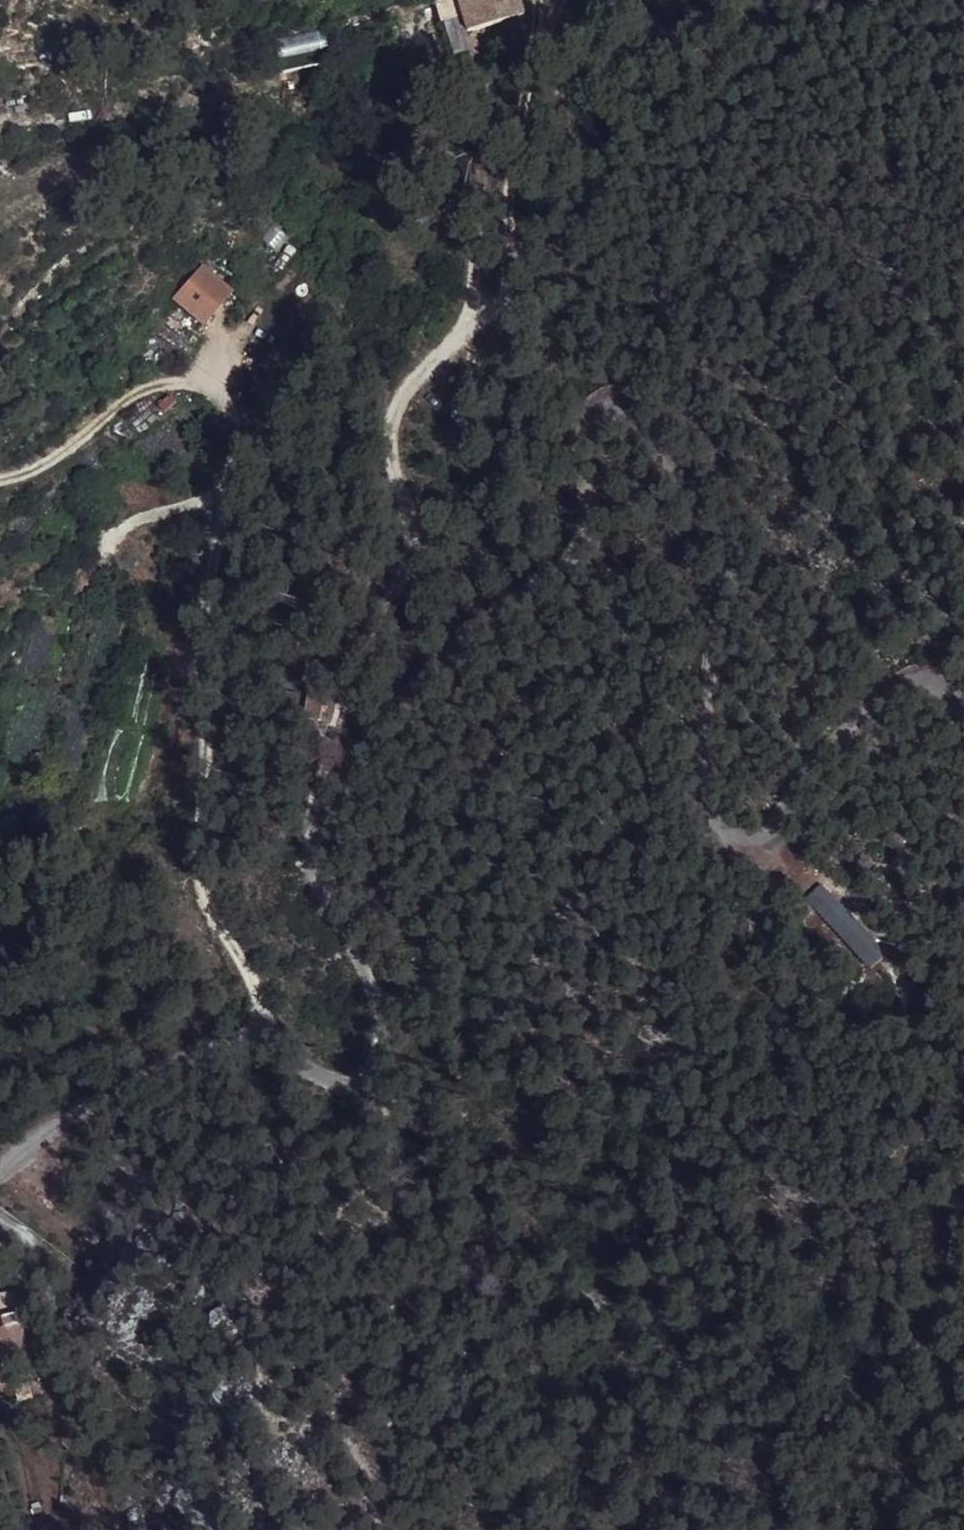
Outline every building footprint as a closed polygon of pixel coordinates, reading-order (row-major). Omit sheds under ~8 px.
[(443,35),(447,34),(466,29),(484,23),(498,19),(521,11),(518,0),(434,0),(443,35)] [(498,19),(484,23),(486,27),(491,30),(496,28),(499,24),(498,19)] [(466,29),(447,34),(451,49),(470,44),(466,29)] [(203,271),(176,299),(200,322),(227,293),(203,271)] [(3,1369),(33,1363),(18,1298),(0,1301),(0,1357),(1,1358),(3,1369)]
